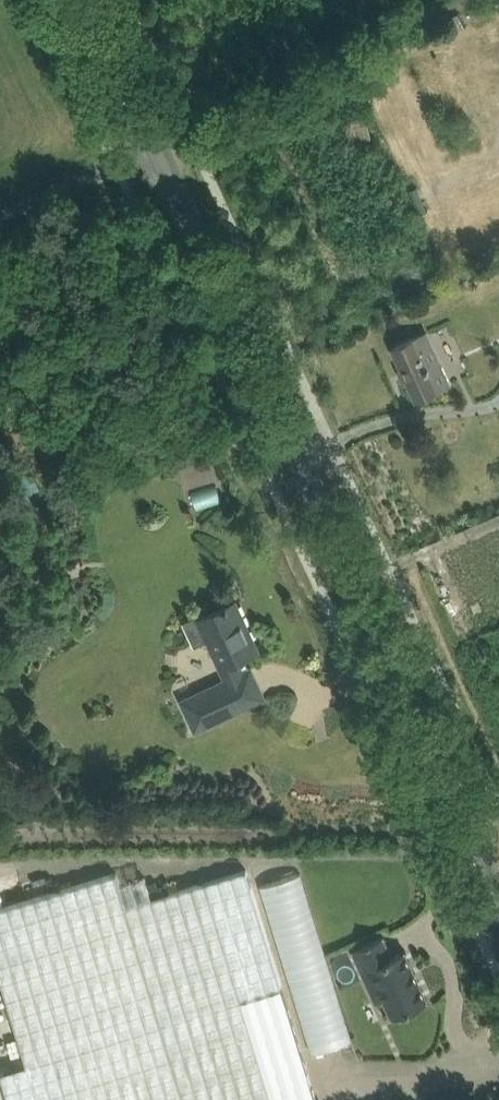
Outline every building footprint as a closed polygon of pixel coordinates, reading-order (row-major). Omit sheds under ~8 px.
[(358,137),(359,140),(371,136),(364,116),(345,122),(351,140),(358,137)] [(383,190),(388,205),(397,202),(392,186),(383,190)] [(416,337),(393,347),(416,400),(438,389),(450,384),(432,343),(420,348),(416,337)] [(467,374),(483,363),(473,348),(457,358),(467,374)] [(226,678),(181,698),(196,730),(235,712),(255,702),(254,701),(248,704),(235,676),(244,672),(238,659),(244,656),(259,649),(236,601),(216,610),(198,618),(184,625),(194,646),(208,640),(226,678)] [(277,873),(322,1045),(362,1035),(317,863),(277,873)] [(119,881),(116,873),(0,907),(0,966),(29,1064),(0,1073),(9,1099),(316,1099),(247,869),(153,897),(146,874),(119,881)] [(392,954),(383,935),(351,949),(375,1002),(384,998),(392,1016),(396,1014),(401,1017),(411,1013),(412,1007),(430,999),(406,947),(392,954)]
